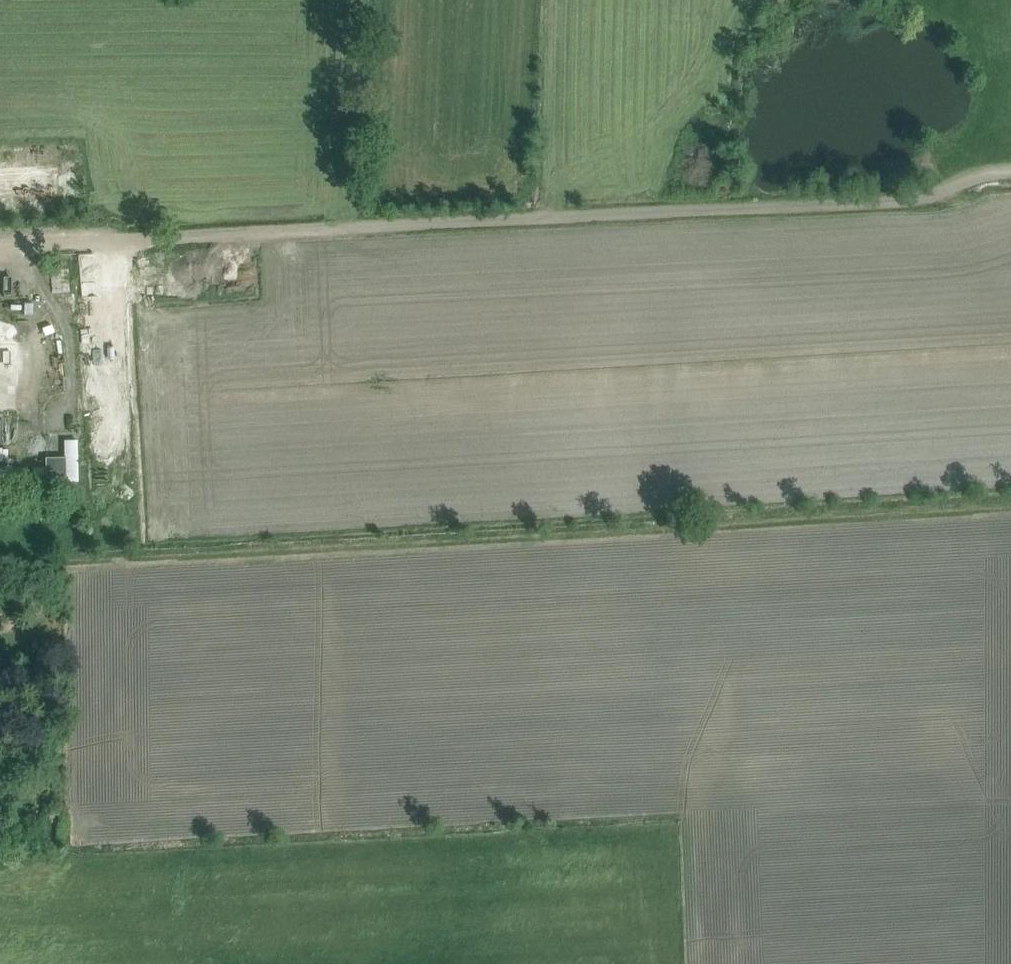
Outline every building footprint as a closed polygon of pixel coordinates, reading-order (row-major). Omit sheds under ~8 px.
[(87,480),(86,439),(70,439),(71,480),(87,480)]
